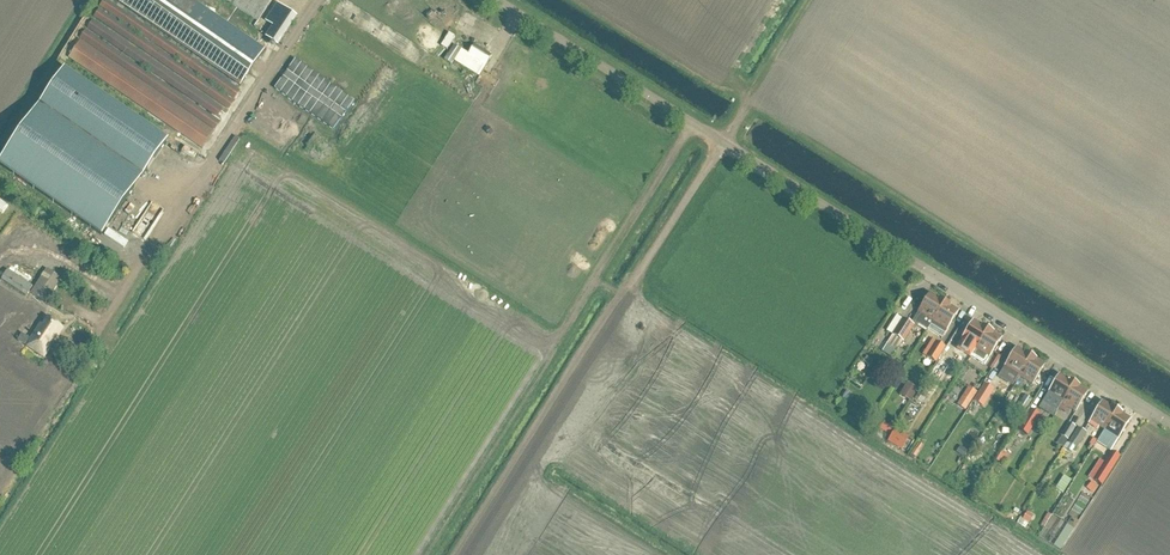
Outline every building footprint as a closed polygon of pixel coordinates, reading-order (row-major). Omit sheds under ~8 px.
[(65,59),(197,150),(225,110),(264,53),(188,0),(106,0),(93,19),(65,59)] [(271,0),(222,0),(257,22),(271,0)] [(277,4),(265,22),(273,26),(265,38),(277,46),(297,17),(284,9),(277,4)] [(453,60),(464,67),(479,77),(492,56),(474,46),(468,55),(454,46),(444,61),(451,65),(453,60)] [(63,69),(38,107),(142,178),(167,141),(63,69)] [(0,161),(0,168),(101,237),(142,178),(38,107),(0,161)] [(151,244),(157,247),(163,234),(157,231),(151,244)] [(47,304),(62,281),(47,271),(34,289),(7,271),(1,281),(26,298),(30,293),(47,304)] [(927,332),(927,331),(944,304),(930,294),(912,322),(927,332)] [(957,312),(944,304),(927,331),(940,339),(957,312)] [(30,341),(22,335),(18,341),(45,358),(63,329),(47,319),(42,327),(40,325),(30,341)] [(904,344),(915,327),(903,320),(887,345),(897,352),(903,343),(904,344)] [(975,349),(987,331),(973,322),(961,340),(975,349)] [(975,349),(970,358),(983,366),(989,357),(1000,339),(987,331),(975,349)] [(936,360),(946,346),(939,342),(929,356),(936,360)] [(1016,349),(998,379),(1011,387),(1018,376),(1030,357),(1016,349)] [(1030,357),(1018,376),(1032,384),(1043,366),(1030,357)] [(866,358),(863,363),(868,367),(872,362),(866,358)] [(948,366),(939,361),(930,376),(938,382),(948,366)] [(1062,403),(1073,385),(1059,376),(1042,404),(1056,413),(1062,403)] [(907,384),(900,396),(911,403),(919,391),(907,384)] [(984,385),(973,402),(983,408),(994,391),(984,385)] [(1073,385),(1062,403),(1075,411),(1086,393),(1073,385)] [(970,403),(977,393),(969,388),(963,399),(970,403)] [(846,392),(842,399),(847,402),(851,395),(846,392)] [(1101,403),(1090,421),(1104,430),(1116,411),(1101,403)] [(1026,437),(1039,417),(1028,410),(1016,431),(1026,437)] [(1104,430),(1100,437),(1114,445),(1129,420),(1116,411),(1104,430)] [(889,437),(893,430),(883,424),(879,431),(889,437)] [(1068,441),(1076,428),(1068,424),(1060,436),(1068,441)] [(1067,444),(1076,450),(1086,434),(1076,429),(1067,444)] [(895,431),(887,444),(894,448),(902,435),(895,431)] [(960,448),(956,454),(963,459),(967,452),(960,448)] [(947,453),(943,460),(949,464),(953,458),(947,453)] [(1102,487),(1119,457),(1112,453),(1094,482),(1102,487)] [(1002,466),(1008,458),(1002,454),(996,462),(1002,466)] [(943,471),(936,481),(945,486),(951,476),(943,471)] [(1063,495),(1072,482),(1063,476),(1055,490),(1063,495)] [(1043,480),(1035,494),(1043,499),(1051,485),(1043,480)] [(1092,484),(1087,490),(1092,495),(1097,489),(1092,484)] [(1025,513),(1018,523),(1023,526),(1030,516),(1025,513)] [(1060,551),(1078,523),(1070,518),(1053,547),(1060,551)] [(1042,554),(1057,531),(1049,526),(1034,549),(1042,554)]
